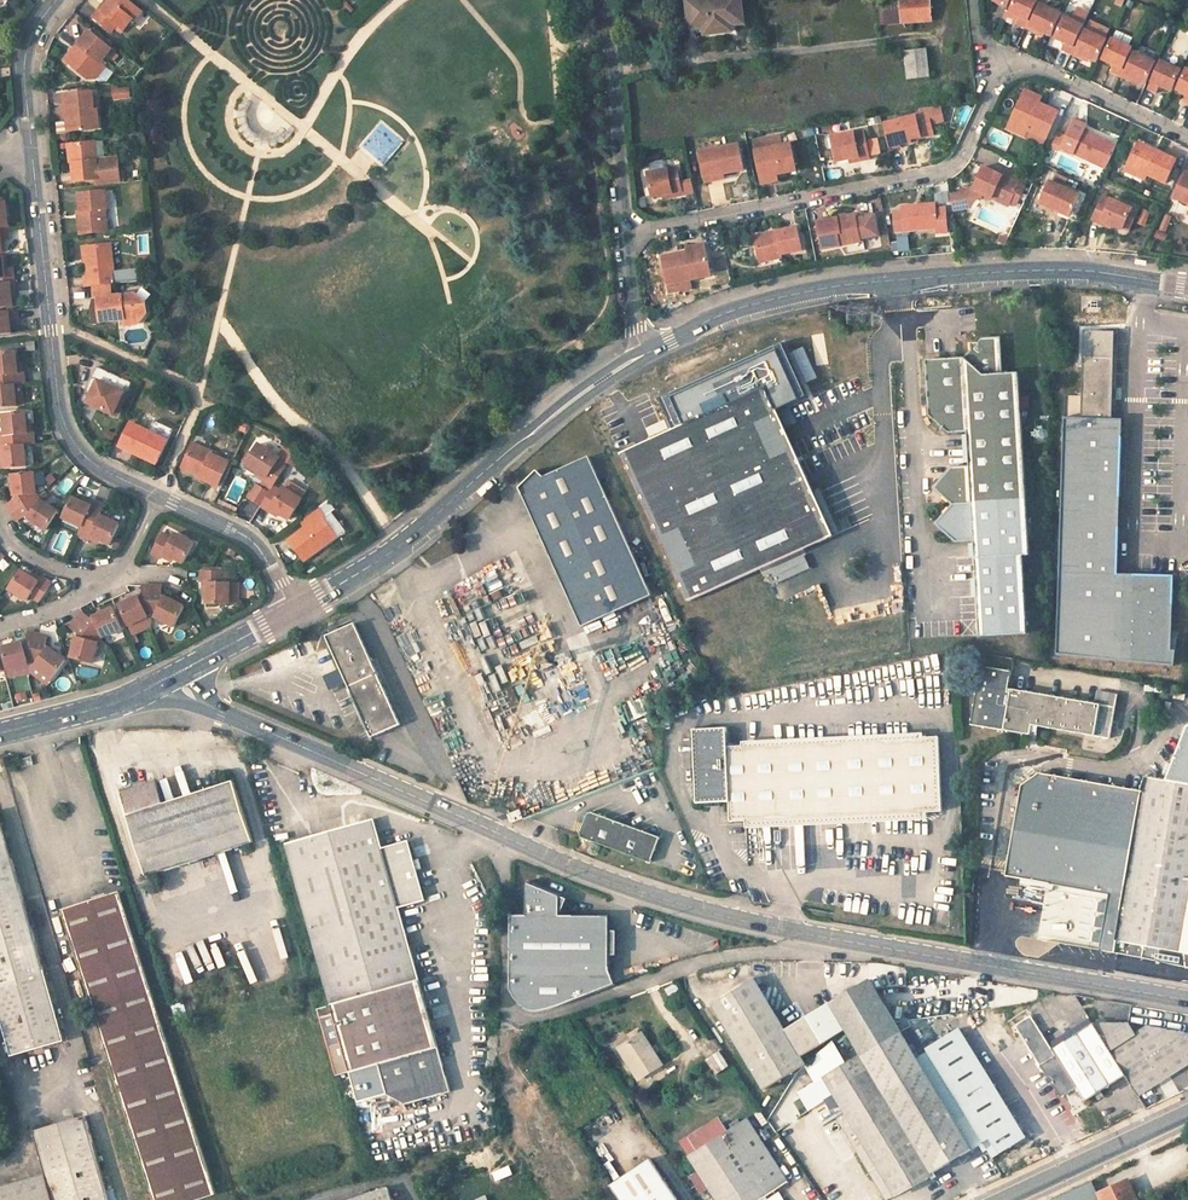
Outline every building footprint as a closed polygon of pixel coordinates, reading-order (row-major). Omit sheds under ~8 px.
[(104,12),(101,10),(94,18),(112,32),(118,24),(124,30),(142,9),(130,0),(114,0),(104,12)] [(687,1),(691,30),(705,28),(706,34),(732,31),(731,25),(746,23),(743,0),(699,0),(687,1)] [(887,1),(888,24),(903,23),(902,0),(887,1)] [(902,0),(903,23),(931,21),(930,0),(907,0),(902,0)] [(996,7),(994,11),(1005,16),(1012,0),(981,0),(996,7)] [(1020,15),(1016,23),(1026,27),(1028,23),(1038,0),(1014,0),(1009,10),(1020,15)] [(1039,7),(1031,24),(1027,33),(1035,37),(1037,33),(1051,40),(1061,17),(1039,7)] [(1054,37),(1065,42),(1061,49),(1071,53),(1088,19),(1075,13),(1072,19),(1065,15),(1054,37)] [(1084,55),(1098,61),(1108,39),(1086,29),(1074,54),(1082,58),(1084,55)] [(1113,38),(1129,45),(1133,37),(1117,29),(1113,38)] [(92,31),(80,46),(82,47),(78,52),(77,51),(68,61),(91,79),(97,71),(114,49),(92,31)] [(1102,58),(1114,64),(1111,71),(1120,76),(1124,68),(1133,47),(1129,45),(1113,38),(1111,37),(1102,58)] [(922,50),(905,53),(908,78),(926,76),(922,50)] [(1133,78),(1146,84),(1157,61),(1135,51),(1127,69),(1123,77),(1131,81),(1133,78)] [(1161,60),(1148,88),(1156,92),(1160,85),(1171,91),(1181,69),(1161,60)] [(1187,94),(1184,101),(1187,103),(1187,68),(1186,67),(1176,89),(1187,94)] [(1042,95),(1026,86),(1023,93),(1040,101),(1042,95)] [(95,129),(93,111),(97,111),(95,91),(66,94),(71,132),(95,129)] [(65,93),(53,95),(57,120),(69,118),(65,93)] [(1025,126),(1047,136),(1059,109),(1040,101),(1023,93),(1011,119),(1025,126)] [(598,121),(597,104),(585,105),(587,122),(598,121)] [(102,129),(100,110),(97,111),(93,111),(95,129),(102,129)] [(912,137),(920,136),(936,133),(932,112),(887,121),(892,145),(913,141),(912,137)] [(1008,125),(1022,132),(1025,126),(1011,119),(1008,125)] [(1062,146),(1107,167),(1118,144),(1084,128),(1086,125),(1075,119),(1062,146)] [(865,129),(834,135),(838,160),(852,157),(860,155),(861,160),(871,158),(865,129)] [(1160,149),(1139,140),(1137,144),(1158,153),(1160,149)] [(793,141),(758,149),(764,178),(779,175),(780,178),(790,176),(789,173),(799,170),(793,141)] [(105,142),(72,145),(76,181),(99,178),(100,185),(123,182),(120,158),(107,160),(105,142)] [(740,143),(700,150),(705,175),(736,168),(744,166),(740,143)] [(1147,172),(1166,181),(1177,157),(1160,149),(1158,153),(1137,144),(1128,164),(1147,172)] [(972,188),(991,197),(993,193),(1011,202),(1020,182),(983,164),(972,188)] [(1126,168),(1145,177),(1147,172),(1128,164),(1127,167),(1126,168)] [(649,171),(654,196),(665,194),(674,192),(674,195),(685,193),(681,177),(672,179),(669,167),(649,171)] [(736,168),(705,175),(706,180),(726,176),(726,174),(737,172),(736,168)] [(1185,172),(1174,196),(1187,203),(1187,174),(1185,172)] [(779,175),(764,178),(765,183),(781,180),(780,178),(779,175)] [(1039,201),(1062,211),(1064,206),(1073,210),(1081,194),(1049,179),(1039,201)] [(13,216),(11,198),(4,199),(4,193),(0,190),(0,218),(13,216)] [(80,212),(83,234),(106,231),(104,210),(109,209),(107,191),(81,193),(83,211),(80,212)] [(991,197),(1009,205),(1011,202),(993,193),(991,197)] [(1102,218),(1112,223),(1123,228),(1133,207),(1112,197),(1111,201),(1103,197),(1093,219),(1101,222),(1102,218)] [(908,228),(939,225),(939,230),(951,229),(949,205),(938,205),(938,201),(906,204),(908,228)] [(1062,211),(1071,216),(1073,210),(1064,206),(1062,211)] [(825,245),(849,240),(849,237),(861,235),(857,212),(820,219),(825,245)] [(1101,222),(1110,227),(1112,223),(1102,218),(1101,222)] [(7,245),(6,234),(13,233),(12,223),(0,225),(0,246),(7,245)] [(761,257),(784,253),(804,249),(800,226),(779,230),(780,234),(757,238),(761,257)] [(757,238),(780,234),(779,230),(756,234),(757,238)] [(679,253),(707,247),(707,243),(689,246),(689,247),(678,249),(679,253)] [(87,246),(91,277),(88,277),(89,287),(97,286),(115,284),(118,284),(113,244),(87,246)] [(670,283),(712,274),(707,247),(679,253),(665,255),(670,283)] [(8,273),(18,271),(16,260),(9,261),(8,250),(0,251),(0,274),(8,273)] [(14,301),(19,300),(17,285),(19,285),(18,276),(9,277),(0,278),(0,302),(14,301)] [(115,284),(97,286),(98,298),(102,297),(117,296),(115,284)] [(105,321),(128,318),(129,321),(147,319),(153,313),(145,302),(135,294),(117,296),(102,297),(105,321)] [(16,326),(14,315),(23,314),(22,305),(19,305),(15,306),(0,307),(0,328),(16,326)] [(1112,420),(1115,360),(1116,332),(1086,331),(1083,418),(1112,420)] [(1027,634),(1023,556),(1029,556),(1020,374),(1003,374),(1001,338),(983,339),(979,343),(971,344),(972,351),(965,359),(927,361),(930,417),(949,434),(967,433),(969,468),(952,468),(934,489),(953,506),(936,525),(955,542),(974,541),(979,636),(1027,634)] [(21,344),(0,347),(0,351),(2,369),(2,371),(11,370),(12,380),(21,379),(21,380),(27,379),(30,379),(29,366),(23,366),(21,344)] [(800,439),(826,428),(813,399),(811,400),(809,396),(812,395),(796,360),(788,358),(786,351),(779,348),(771,351),(766,348),(738,360),(739,362),(735,364),(734,362),(700,377),(711,404),(755,385),(762,382),(772,377),(787,409),(789,415),(800,439)] [(103,380),(96,395),(93,402),(118,414),(133,380),(102,366),(97,378),(103,380)] [(1,402),(23,399),(23,398),(21,380),(21,379),(12,380),(11,370),(2,371),(2,369),(0,370),(0,387),(1,402)] [(96,395),(103,380),(97,378),(91,392),(96,395)] [(27,379),(21,380),(23,398),(29,397),(27,379)] [(759,394),(766,391),(762,382),(755,385),(759,394)] [(778,414),(768,390),(766,391),(759,394),(621,454),(685,602),(832,538),(780,419),(778,414)] [(35,418),(34,406),(12,408),(15,431),(21,430),(23,440),(32,439),(32,441),(42,439),(41,426),(40,426),(36,427),(35,418)] [(778,414),(780,419),(789,415),(787,409),(778,414)] [(178,427),(160,418),(154,430),(173,438),(178,427)] [(1118,574),(1122,420),(1112,420),(1063,418),(1056,652),(1174,666),(1172,575),(1118,574)] [(125,445),(163,462),(173,438),(154,430),(136,421),(125,445)] [(10,443),(13,464),(34,461),(32,441),(32,439),(23,440),(21,430),(15,431),(12,432),(12,430),(5,431),(6,444),(10,443)] [(189,462),(208,470),(206,475),(223,483),(224,483),(234,460),(216,452),(217,449),(199,441),(189,462)] [(251,463),(271,475),(271,477),(280,482),(293,460),(264,443),(251,463)] [(583,627),(653,596),(592,457),(546,476),(540,470),(522,487),(583,627)] [(208,470),(189,462),(187,466),(206,475),(208,470)] [(20,507),(46,490),(44,486),(41,466),(20,469),(23,494),(15,499),(20,507)] [(279,484),(266,504),(275,509),(276,506),(284,510),(295,517),(307,497),(289,486),(287,489),(279,484)] [(66,503),(47,492),(46,490),(20,507),(24,515),(34,509),(56,522),(66,503)] [(71,510),(91,519),(93,513),(103,517),(106,509),(107,510),(111,500),(99,495),(97,499),(79,491),(71,510)] [(310,526),(295,537),(310,558),(341,535),(327,516),(330,514),(323,506),(305,519),(310,526)] [(98,527),(118,536),(126,518),(107,510),(106,509),(103,517),(93,513),(91,519),(90,521),(89,521),(86,527),(96,532),(98,527)] [(169,546),(189,555),(198,535),(178,526),(176,531),(166,526),(157,546),(167,550),(169,546)] [(209,590),(208,599),(229,601),(231,581),(225,580),(226,568),(205,565),(203,578),(205,578),(210,579),(209,590)] [(13,585),(31,596),(33,592),(43,598),(55,580),(50,577),(46,574),(43,578),(25,566),(13,585)] [(129,621),(148,612),(152,612),(153,581),(143,580),(142,592),(120,602),(129,621)] [(156,612),(174,622),(183,603),(162,593),(163,582),(160,582),(153,581),(152,612),(156,612)] [(79,616),(100,633),(102,631),(122,622),(115,605),(93,614),(85,609),(83,611),(79,616)] [(79,629),(72,653),(90,659),(97,636),(100,633),(79,616),(75,621),(73,624),(79,629)] [(399,724),(354,623),(325,636),(339,668),(347,684),(370,737),(399,724)] [(10,665),(31,659),(34,660),(40,629),(31,628),(28,637),(4,644),(10,665)] [(37,661),(53,673),(66,657),(47,641),(49,631),(40,629),(34,660),(37,661)] [(1094,704),(1011,689),(1016,660),(984,654),(973,724),(1030,734),(1030,731),(1031,724),(1038,725),(1110,738),(1117,694),(1096,690),(1094,704)] [(31,659),(10,665),(12,673),(32,668),(34,660),(31,659)] [(37,661),(34,660),(32,668),(48,680),(53,673),(37,661)] [(339,668),(334,670),(341,686),(347,684),(339,668)] [(606,697),(603,690),(594,694),(597,701),(606,697)] [(728,727),(694,728),(697,802),(707,801),(706,805),(722,805),(722,801),(731,800),(731,821),(747,820),(928,813),(942,813),(940,738),(924,739),(744,744),(728,745),(728,727)] [(1168,781),(1146,777),(1139,790),(1039,772),(1022,783),(1005,874),(1046,882),(1044,892),(1049,893),(1040,940),(1143,958),(1145,946),(1185,952),(1185,966),(1187,966),(1187,728),(1168,781)] [(924,739),(924,734),(744,740),(744,744),(924,739)] [(192,860),(172,801),(164,803),(157,781),(124,791),(132,813),(127,815),(146,875),(192,860)] [(172,801),(192,860),(253,841),(234,781),(172,801)] [(522,818),(519,809),(506,814),(509,822),(510,823),(522,818)] [(661,837),(591,813),(586,814),(580,833),(582,838),(616,850),(652,863),(661,837)] [(747,820),(747,826),(928,819),(928,813),(747,820)] [(0,816),(0,1015),(11,1054),(63,1040),(0,816)] [(425,899),(409,841),(382,848),(374,819),(285,844),(330,1004),(419,980),(399,907),(425,899)] [(1005,874),(1003,885),(1044,892),(1046,882),(1005,874)] [(609,917),(561,916),(561,896),(526,882),(526,888),(527,916),(510,916),(510,989),(517,1002),(533,1012),(553,1011),(618,986),(611,971),(609,917)] [(120,890),(62,908),(155,1199),(194,1199),(218,1193),(120,890)] [(713,1005),(764,1090),(806,1063),(802,1056),(844,1027),(830,1002),(787,1030),(755,978),(713,1005)] [(861,1054),(930,1174),(972,1148),(925,1070),(869,978),(830,1002),(844,1027),(861,1054)] [(330,1004),(317,1008),(336,1074),(378,1063),(386,1093),(405,1103),(451,1091),(419,980),(330,1004)] [(1036,1059),(1040,1064),(1061,1098),(1076,1088),(1055,1054),(1054,1054),(1030,1016),(1014,1026),(1036,1060),(1036,1059)] [(1077,1032),(1109,1085),(1126,1075),(1093,1023),(1077,1032)] [(1093,1023),(1126,1075),(1139,1095),(1187,1064),(1187,1034),(1187,1032),(1148,1025),(1135,1033),(1129,1023),(1093,1023)] [(992,1158),(1026,1136),(959,1027),(926,1047),(985,1142),(983,1142),(992,1158)] [(1085,1101),(1109,1085),(1077,1032),(1051,1048),(1055,1054),(1076,1088),(1085,1101)] [(641,1034),(619,1047),(639,1078),(661,1064),(641,1034)] [(930,1174),(861,1054),(816,1081),(886,1199),(931,1175),(930,1174)] [(972,1148),(980,1143),(933,1065),(925,1070),(972,1148)] [(726,1068),(718,1074),(724,1082),(732,1076),(726,1068)] [(86,1115),(33,1130),(45,1173),(28,1178),(29,1182),(35,1199),(109,1199),(86,1115)] [(688,1155),(717,1199),(759,1199),(788,1181),(746,1118),(740,1122),(737,1118),(722,1127),(725,1131),(688,1155)] [(621,1199),(679,1199),(650,1157),(610,1183),(621,1199)] [(29,1182),(28,1178),(5,1185),(5,1183),(0,1184),(1,1186),(0,1186),(0,1199),(35,1199),(29,1182)] [(1098,1193),(1101,1199),(1137,1199),(1127,1179),(1098,1193)] [(344,1199),(392,1199),(387,1186),(344,1199)] [(766,1199),(784,1199),(779,1192),(766,1199)]
